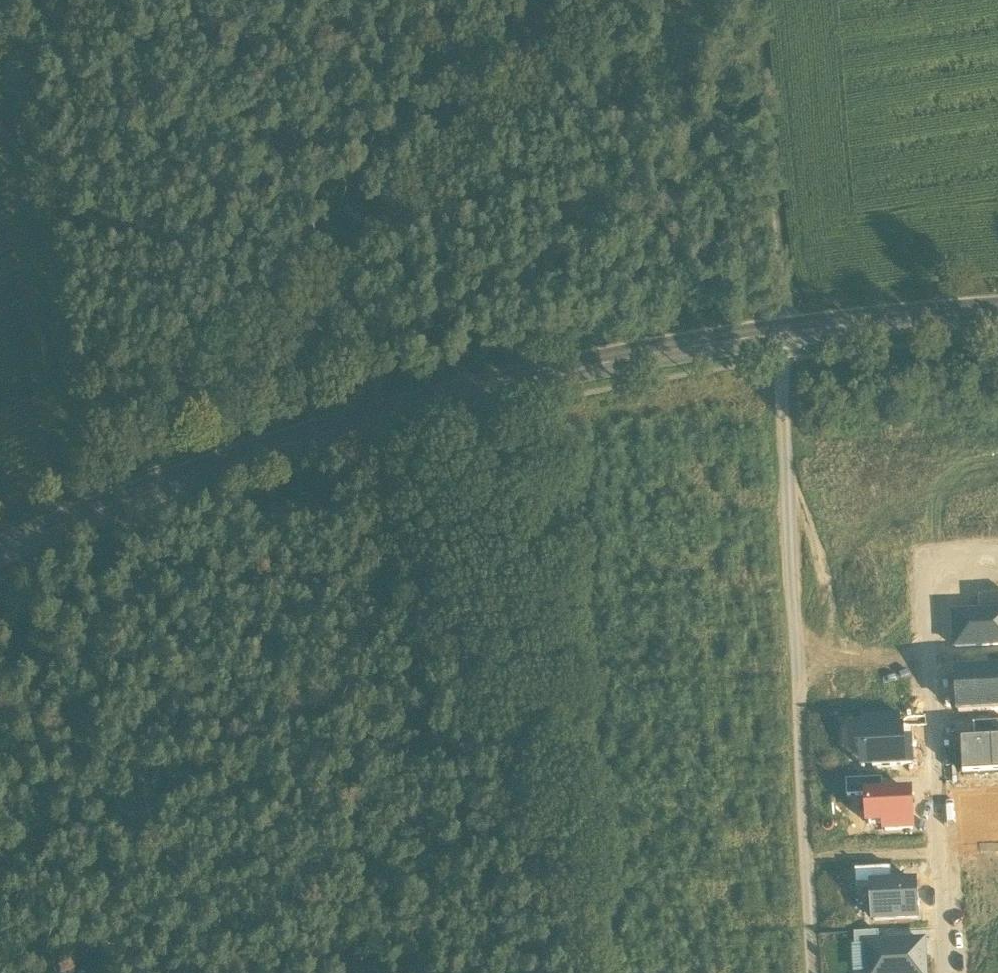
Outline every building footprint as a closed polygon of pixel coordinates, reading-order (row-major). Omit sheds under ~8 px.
[(980,613),(997,612),(997,595),(979,596),(980,613)] [(980,613),(954,615),(955,648),(997,646),(997,612),(980,613)] [(992,672),(957,673),(959,713),(991,712),(997,711),(997,671),(992,672)] [(905,702),(869,704),(869,716),(899,714),(906,714),(905,702)] [(869,716),(863,716),(864,729),(864,730),(884,729),(884,733),(900,732),(900,730),(899,714),(869,716)] [(974,741),(997,739),(997,723),(992,724),(973,725),(974,741)] [(856,729),(856,749),(861,749),(861,746),(864,746),(864,730),(864,729),(856,729)] [(884,733),(884,729),(864,730),(864,746),(861,746),(861,749),(862,769),(914,766),(913,743),(904,743),(904,730),(900,730),(900,732),(884,733)] [(974,741),(961,741),(963,777),(997,775),(997,739),(974,741)] [(847,797),(867,796),(883,796),(882,780),(846,782),(847,797)] [(911,794),(883,796),(867,796),(869,825),(885,824),(885,832),(913,830),(911,794)] [(968,803),(970,838),(997,836),(997,802),(968,803)] [(856,886),(872,885),(892,884),(891,868),(855,870),(856,886)] [(916,883),(892,884),(872,885),(874,921),(918,919),(916,883)] [(858,922),(874,921),(872,885),(856,886),(858,922)] [(855,946),(867,945),(879,945),(879,933),(854,934),(855,946)] [(879,945),(867,945),(869,972),(925,972),(923,943),(879,945)] [(972,953),(973,972),(997,972),(997,951),(996,951),(972,953)]
